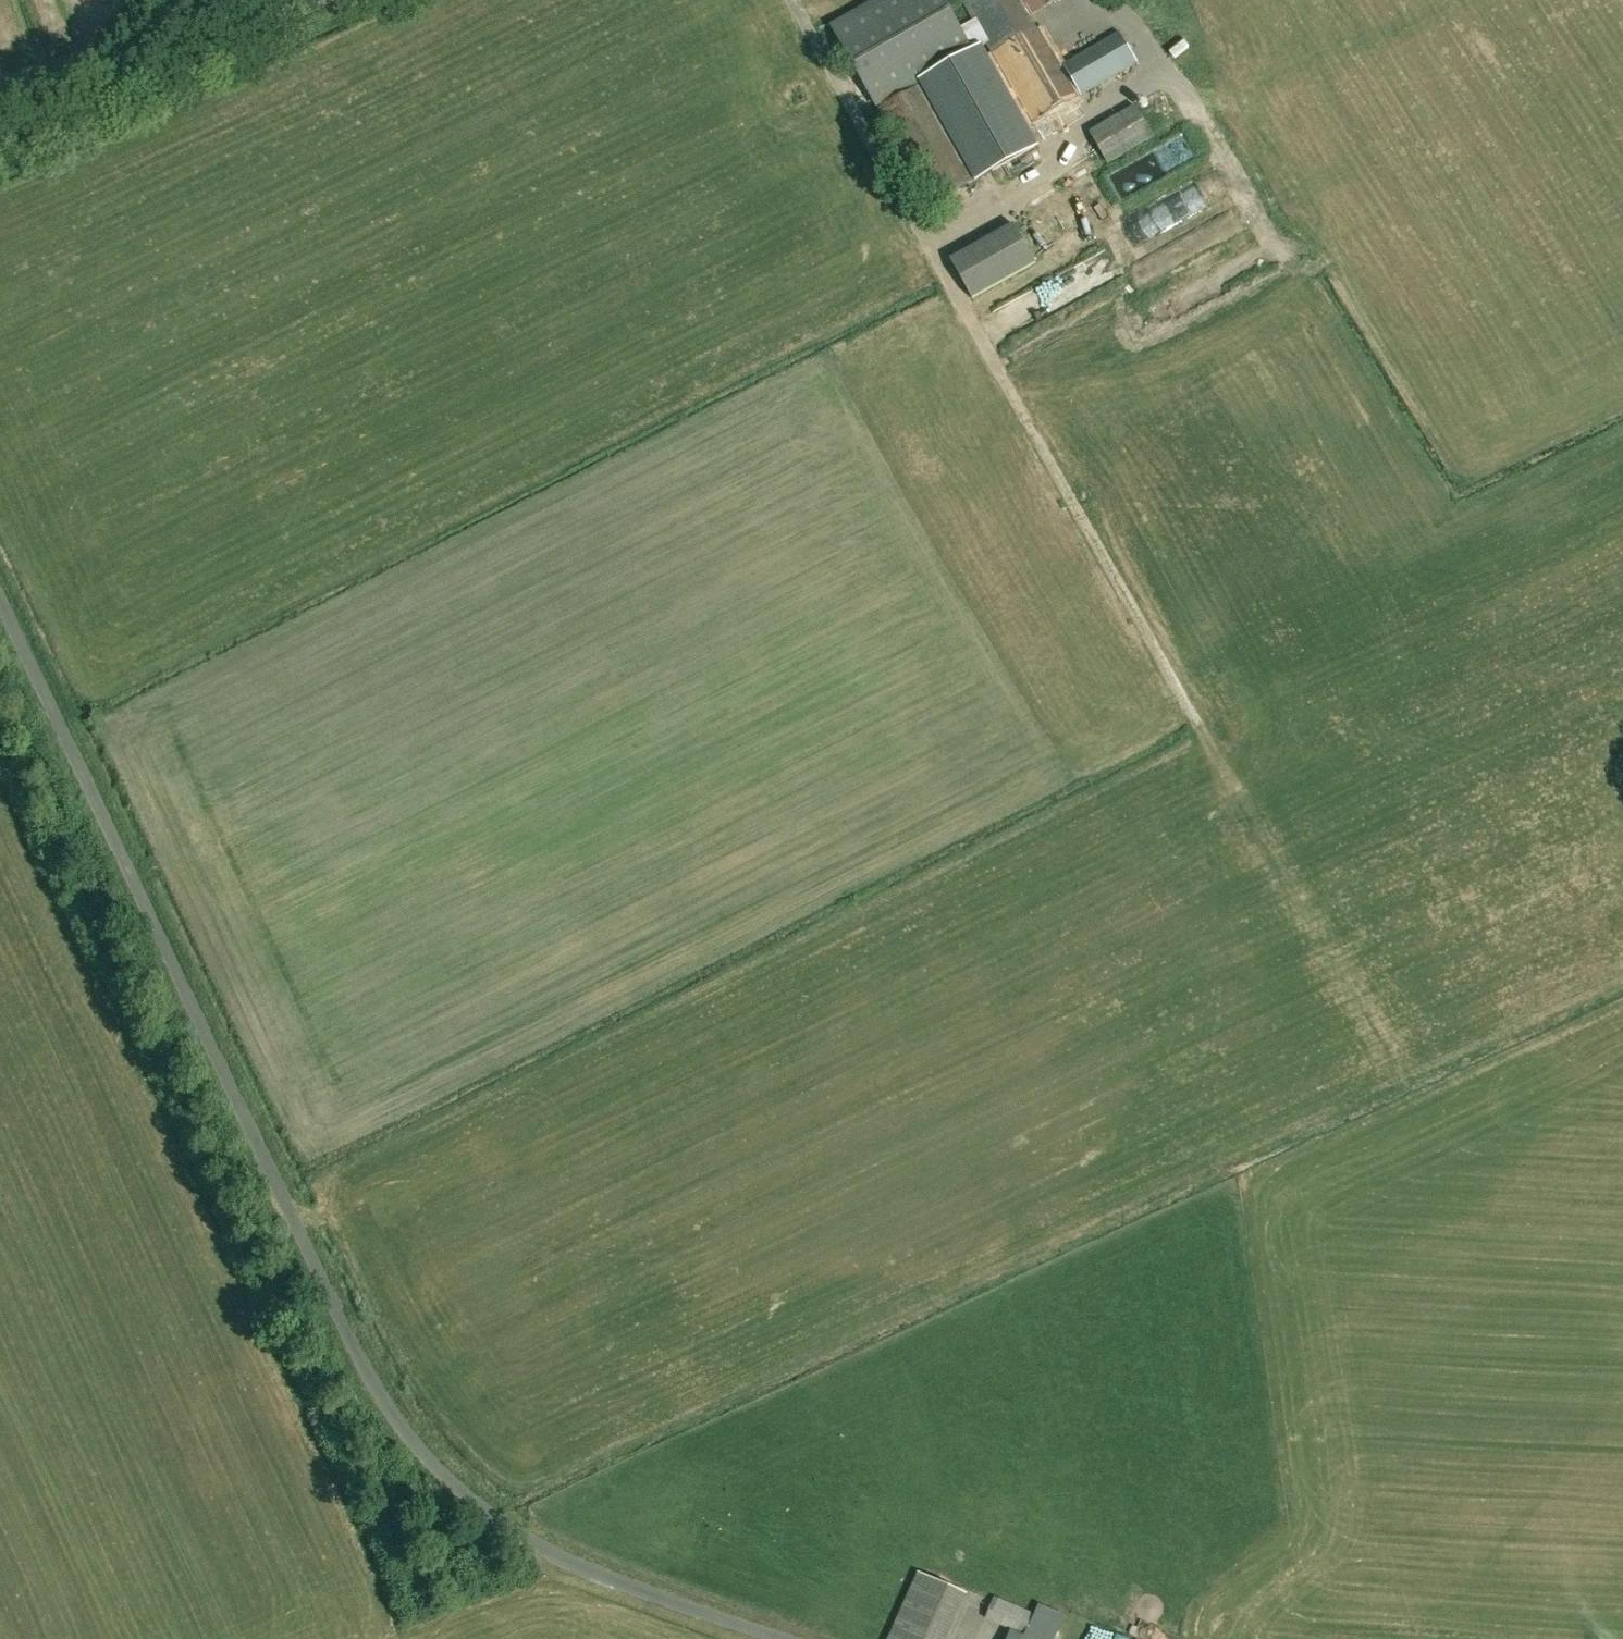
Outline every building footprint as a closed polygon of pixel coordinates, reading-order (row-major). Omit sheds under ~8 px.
[(987,42),(1033,122),(1076,97),(1029,14),(1053,0),(965,0),(963,1),(974,20),(961,28),(945,0),(878,0),(832,26),(877,105),(923,79),(980,46),(987,42)] [(1081,92),(1137,59),(1120,29),(1063,62),(1081,92)] [(980,47),(980,46),(923,79),(925,83),(925,84),(978,178),(1035,146),(1024,127),(979,47),(980,47)] [(978,178),(925,84),(879,109),(933,204),(978,178)] [(1096,123),(1109,158),(1156,140),(1142,105),(1096,123)] [(1035,198),(1033,201),(1028,207),(1025,214),(1024,222),(1024,229),(1027,237),(1032,244),(1037,249),(1040,251),(1049,254),(1055,255),(1060,255),(1066,253),(1074,249),(1080,243),(1085,237),(1087,227),(1086,218),(1084,210),(1079,203),(1073,197),(1067,194),(1058,192),(1051,192),(1044,194),(1035,198)] [(1179,272),(1171,247),(1162,250),(1170,275),(1179,272)] [(966,1594),(916,1572),(886,1638),(946,1638),(966,1594)] [(1006,1638),(1029,1638),(1023,1636),(1031,1616),(992,1599),(983,1619),(1009,1632),(1006,1638)]
